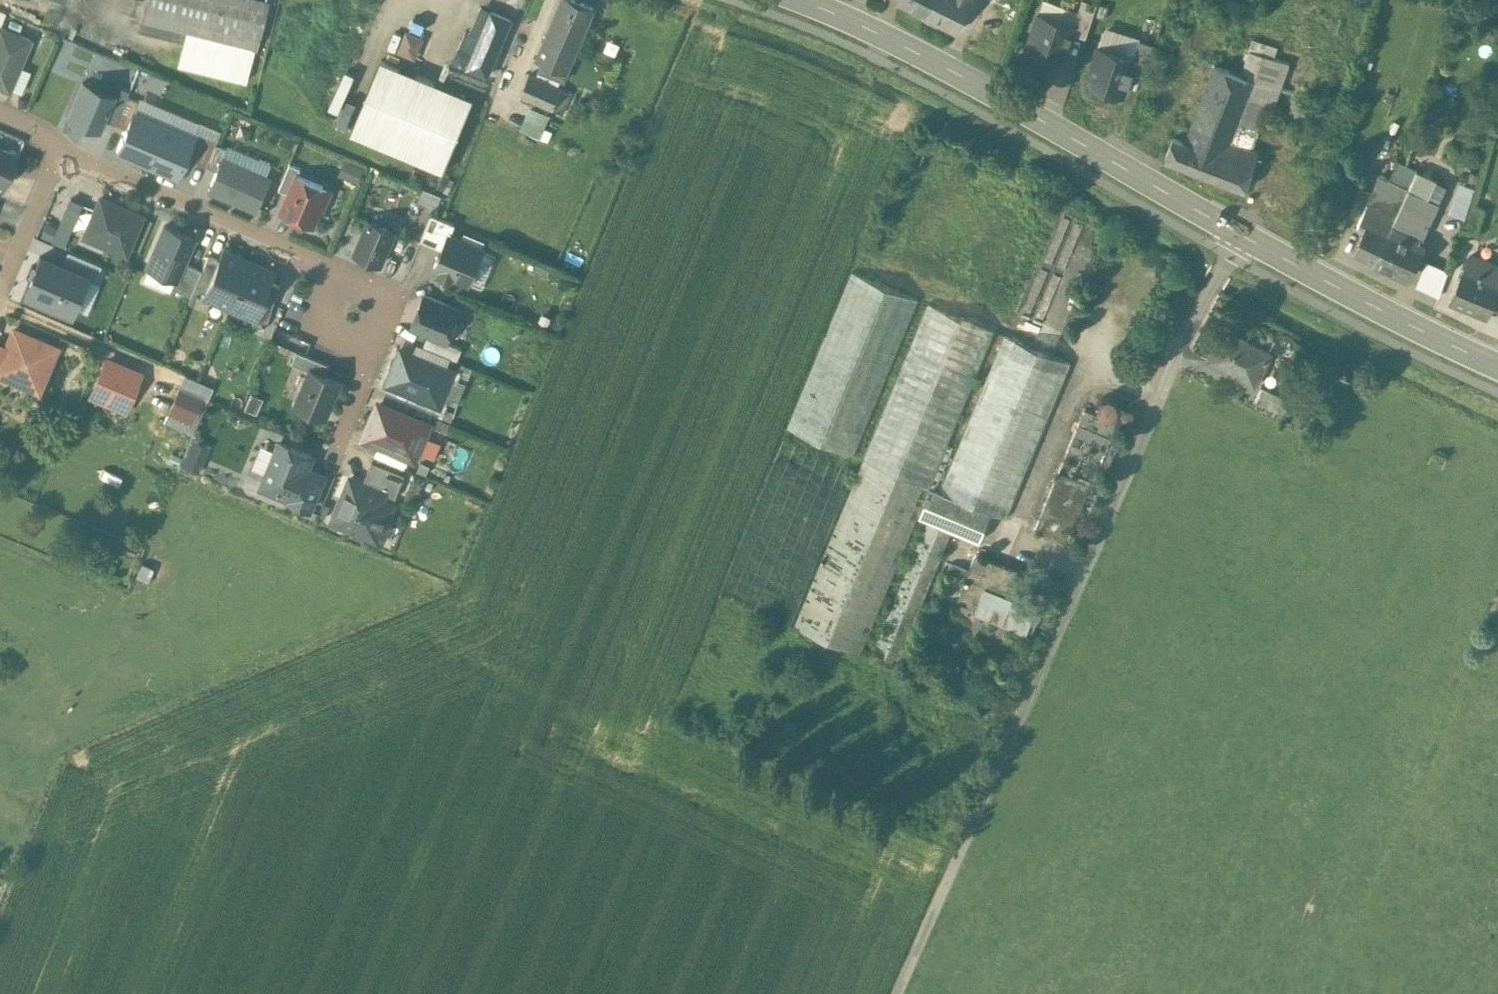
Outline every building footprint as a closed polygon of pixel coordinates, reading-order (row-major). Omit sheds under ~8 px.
[(265,0),(145,0),(138,29),(252,57),(267,0),(265,0)] [(536,60),(567,73),(594,9),(574,0),(561,0),(536,60)] [(897,1),(927,16),(935,0),(898,0),(897,1)] [(927,16),(957,31),(973,0),(935,0),(927,16)] [(1084,0),(1082,0),(1073,26),(1075,26),(1072,34),(1085,38),(1096,4),(1084,0)] [(488,75),(511,19),(490,11),(468,67),(488,75)] [(1073,26),(1038,14),(1028,47),(1064,58),(1072,34),(1075,26),(1073,26)] [(0,26),(0,87),(9,91),(31,39),(0,26)] [(402,26),(394,48),(414,55),(422,34),(402,26)] [(1155,45),(1139,39),(1133,59),(1134,59),(1130,70),(1132,71),(1146,75),(1155,45)] [(1133,59),(1098,48),(1087,83),(1123,94),(1126,84),(1128,84),(1132,71),(1130,70),(1134,59),(1133,59)] [(1241,74),(1214,64),(1209,78),(1236,89),(1240,76),(1256,82),(1231,142),(1251,148),(1274,87),(1279,88),(1279,89),(1280,89),(1281,87),(1289,63),(1249,50),(1241,74)] [(474,98),(393,65),(381,59),(351,131),(444,170),(474,98)] [(560,87),(529,74),(520,96),(551,109),(560,87)] [(1236,89),(1209,78),(1185,141),(1173,137),(1165,157),(1245,187),(1259,151),(1251,148),(1231,142),(1256,82),(1240,76),(1236,89)] [(114,94),(83,81),(68,116),(99,129),(114,94)] [(560,87),(551,109),(563,114),(572,92),(560,87)] [(196,134),(132,107),(112,153),(176,181),(196,134)] [(550,115),(530,107),(521,128),(540,137),(550,115)] [(0,147),(0,181),(5,183),(17,154),(0,147)] [(270,178),(222,157),(208,189),(257,210),(270,178)] [(1382,171),(1369,199),(1397,213),(1409,188),(1427,197),(1434,181),(1437,177),(1399,160),(1392,176),(1382,171)] [(290,164),(279,189),(290,194),(298,175),(301,168),(290,164)] [(290,194),(282,212),(312,225),(317,212),(322,210),(325,205),(323,199),(328,188),(298,175),(290,194)] [(1427,197),(1409,188),(1397,213),(1375,261),(1408,277),(1422,246),(1418,244),(1445,186),(1434,181),(1427,197)] [(91,206),(70,197),(59,223),(80,232),(91,206)] [(141,215),(100,197),(83,235),(125,253),(141,215)] [(1369,199),(1357,225),(1363,228),(1352,250),(1375,261),(1397,213),(1369,199)] [(1470,205),(1460,202),(1455,217),(1465,220),(1470,205)] [(375,204),(370,218),(392,226),(397,212),(375,204)] [(455,224),(432,214),(421,239),(443,249),(449,234),(450,235),(455,224)] [(369,220),(355,252),(381,263),(395,231),(369,220)] [(164,224),(147,265),(175,277),(176,277),(183,261),(193,237),(164,224)] [(450,235),(449,234),(443,249),(435,268),(441,270),(440,272),(451,276),(451,274),(469,282),(483,248),(450,235)] [(204,292),(204,294),(229,305),(248,260),(222,249),(218,259),(204,292)] [(68,250),(62,263),(87,274),(86,276),(94,279),(100,264),(68,250)] [(62,263),(40,254),(23,293),(70,314),(86,276),(87,274),(62,263)] [(201,268),(193,287),(204,292),(218,259),(207,254),(201,268)] [(1471,254),(1465,269),(1465,268),(1451,300),(1486,315),(1497,285),(1497,266),(1471,254)] [(274,271),(248,260),(229,305),(254,315),(255,316),(270,281),(274,271)] [(1426,260),(1417,285),(1439,295),(1447,270),(1426,260)] [(201,268),(183,261),(176,277),(175,277),(171,286),(190,294),(193,287),(201,268)] [(920,299),(854,271),(789,428),(855,455),(920,299)] [(270,281),(255,316),(254,315),(251,323),(263,328),(281,285),(270,281)] [(460,308),(424,294),(411,326),(429,333),(447,341),(460,308)] [(930,303),(865,459),(931,487),(996,330),(930,303)] [(13,329),(6,347),(0,360),(0,373),(25,383),(33,363),(46,369),(56,347),(13,329)] [(1247,342),(1224,329),(1208,360),(1217,365),(1216,367),(1236,377),(1236,375),(1254,385),(1270,354),(1262,349),(1259,354),(1245,346),(1247,342)] [(462,347),(447,341),(429,333),(424,344),(457,358),(462,347)] [(1072,362),(1006,335),(941,491),(993,512),(1007,518),(1072,362)] [(453,369),(402,348),(388,381),(397,385),(440,403),(453,372),(453,369)] [(330,364),(297,350),(292,362),(310,369),(311,368),(326,375),(330,364)] [(138,371),(108,358),(93,395),(122,407),(138,371)] [(310,369),(296,404),(325,416),(340,381),(326,375),(311,368),(310,369)] [(184,427),(199,392),(175,381),(160,417),(184,427)] [(1291,403),(1263,388),(1256,400),(1285,415),(1291,403)] [(1118,409),(1118,405),(1118,402),(1115,398),(1112,396),(1108,396),(1105,396),(1101,399),(1099,402),(1099,406),(1099,409),(1102,413),(1105,415),(1109,415),(1111,415),(1112,415),(1114,414),(1116,412),(1117,410),(1118,409)] [(430,421),(378,399),(361,438),(414,461),(430,421)] [(1118,409),(1117,410),(1116,412),(1114,414),(1112,415),(1111,415),(1122,421),(1124,418),(1123,416),(1122,414),(1123,412),(1123,411),(1124,409),(1119,407),(1118,409)] [(1123,412),(1122,414),(1123,416),(1124,418),(1126,420),(1129,420),(1131,420),(1133,418),(1135,417),(1135,414),(1135,412),(1133,410),(1131,408),(1129,408),(1126,408),(1124,409),(1123,411),(1123,412)] [(1087,410),(1037,531),(1069,544),(1119,423),(1087,410)] [(1119,423),(1069,544),(1078,548),(1128,427),(1119,423)] [(199,470),(208,441),(188,436),(180,464),(199,470)] [(281,441),(263,485),(292,497),(294,498),(306,467),(312,454),(281,441)] [(931,487),(865,459),(796,627),(862,654),(920,514),(931,487)] [(405,473),(372,460),(363,482),(385,491),(385,492),(395,496),(405,473)] [(306,467),(294,498),(292,497),(291,500),(309,507),(323,474),(306,467)] [(363,482),(351,477),(333,520),(378,539),(379,537),(384,534),(388,524),(386,519),(387,516),(377,512),(385,492),(385,491),(363,482)] [(941,491),(931,487),(920,514),(931,518),(955,529),(982,539),(993,512),(941,491)] [(931,518),(873,659),(897,669),(955,529),(931,518)] [(1019,570),(977,553),(960,593),(979,601),(975,611),(1032,634),(1043,608),(1009,594),(1019,570)]
